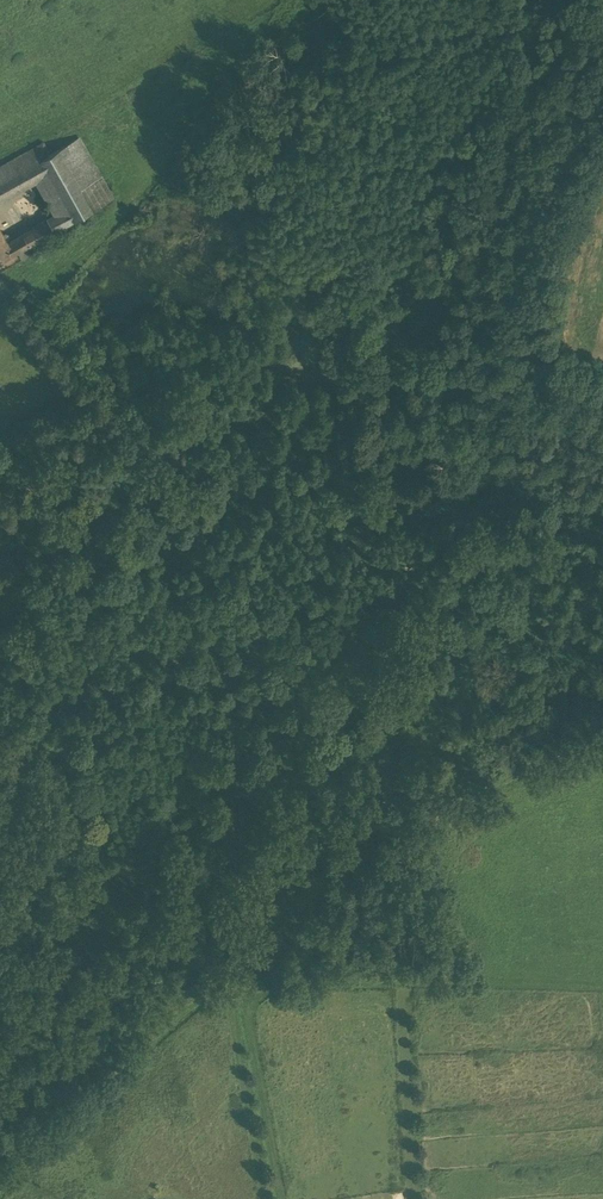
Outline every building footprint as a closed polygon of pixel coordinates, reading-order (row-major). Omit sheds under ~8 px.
[(49,154),(40,160),(47,172),(67,208),(74,220),(107,201),(112,198),(78,138),(51,153),(49,154)] [(47,172),(40,160),(49,154),(43,143),(0,167),(0,198),(47,172)] [(67,208),(36,227),(36,228),(23,235),(28,245),(29,245),(74,220),(67,208)] [(23,235),(5,245),(10,255),(17,251),(28,245),(23,235)] [(0,236),(0,261),(8,256),(9,256),(10,255),(5,245),(0,236)] [(28,245),(17,251),(22,260),(34,254),(29,245),(28,245)]
